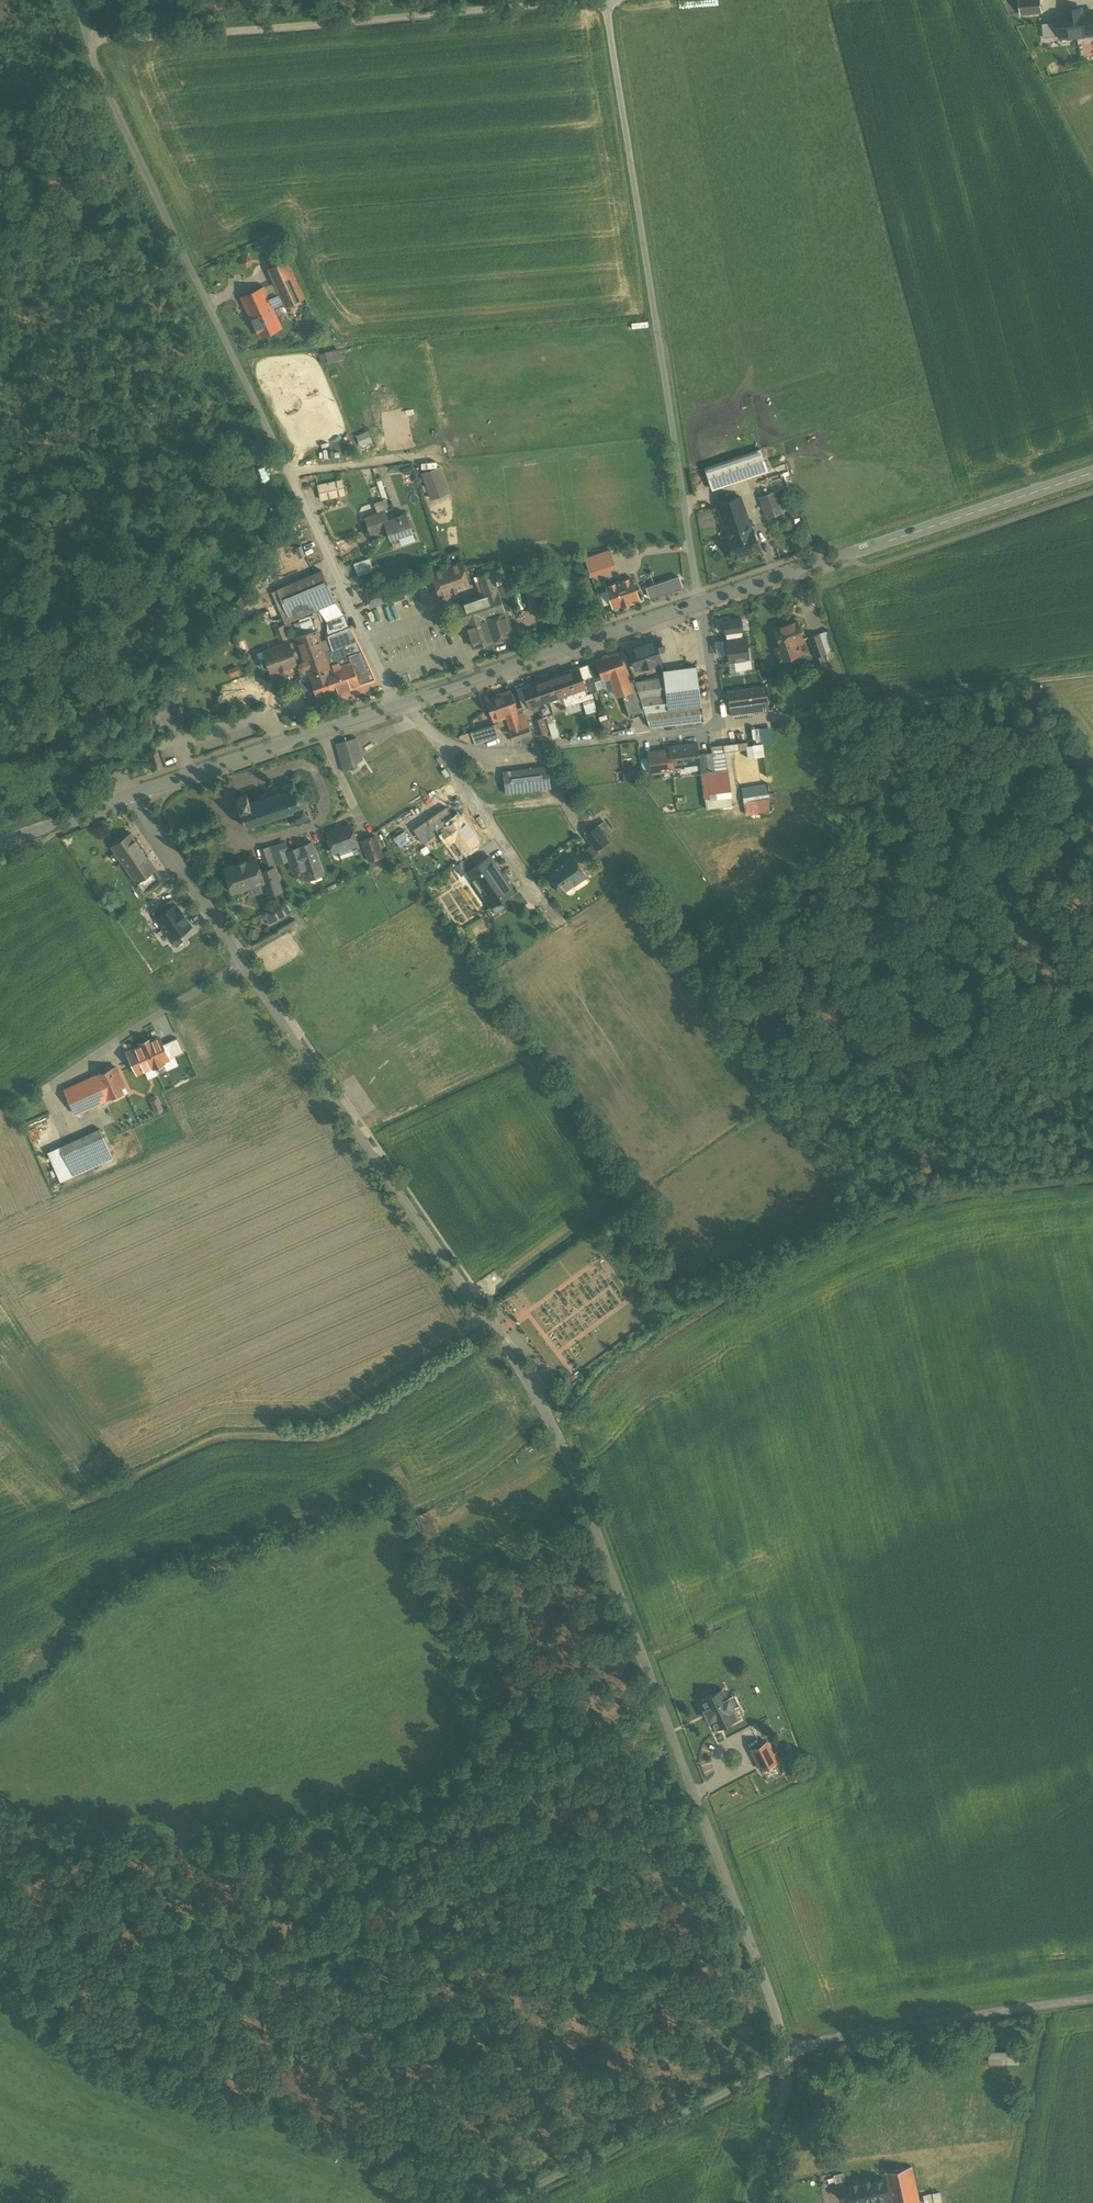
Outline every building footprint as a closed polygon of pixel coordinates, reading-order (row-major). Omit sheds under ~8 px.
[(1021,13),(1042,11),(1041,0),(1020,0),(1021,13)] [(1042,11),(1053,10),(1053,5),(1052,6),(1052,0),(1041,0),(1042,11)] [(1047,37),(1092,34),(1092,11),(1088,11),(1088,6),(1057,8),(1058,21),(1046,22),(1047,37)] [(273,231),(259,237),(264,249),(278,243),(273,231)] [(269,280),(238,295),(259,338),(279,328),(271,311),(302,296),(283,256),(262,266),(269,280)] [(368,430),(356,435),(360,446),(372,441),(368,430)] [(758,448),(705,467),(713,490),(766,472),(758,448)] [(439,466),(421,473),(431,499),(449,492),(439,466)] [(341,479),(317,484),(320,500),(345,495),(341,479)] [(776,491),(758,497),(765,517),(782,512),(776,491)] [(726,542),(732,559),(760,549),(741,494),(721,501),(734,539),(726,542)] [(403,500),(362,514),(368,531),(385,525),(390,541),(414,533),(403,500)] [(584,557),(591,576),(616,568),(609,548),(584,557)] [(356,563),(361,574),(375,569),(371,558),(356,563)] [(446,567),(431,572),(439,597),(471,587),(463,562),(446,567)] [(322,570),(276,590),(287,615),(332,595),(322,570)] [(492,570),(477,575),(484,595),(457,605),(472,647),(514,633),(492,570)] [(631,575),(607,584),(614,606),(638,597),(631,575)] [(678,576),(646,587),(649,597),(682,586),(678,576)] [(380,586),(366,591),(371,606),(385,601),(380,586)] [(405,586),(394,590),(397,601),(409,597),(405,586)] [(525,591),(529,613),(539,611),(535,589),(525,591)] [(799,611),(773,619),(783,649),(803,643),(799,631),(804,629),(799,611)] [(298,636),(315,630),(310,615),(300,618),(299,620),(302,630),(296,632),(298,636)] [(722,620),(724,633),(743,631),(741,617),(722,620)] [(282,639),(290,636),(285,620),(277,623),(282,639)] [(349,627),(329,634),(328,635),(327,637),(332,649),(325,651),(326,654),(324,655),(315,630),(298,636),(296,637),(300,648),(291,651),(290,651),(295,664),(296,667),(298,667),(302,678),(300,679),(300,680),(296,682),(295,684),(297,691),(299,692),(304,690),(308,704),(321,700),(320,698),(375,679),(373,676),(374,675),(375,674),(373,670),(371,669),(370,670),(369,668),(370,667),(371,666),(369,662),(368,661),(367,662),(366,659),(367,659),(367,657),(365,653),(364,653),(363,653),(361,648),(362,648),(359,642),(358,643),(357,640),(356,638),(357,638),(358,637),(355,631),(353,630),(352,628),(351,627),(349,627)] [(819,633),(809,636),(815,657),(826,653),(819,633)] [(746,636),(725,639),(728,661),(749,659),(746,636)] [(653,639),(627,648),(635,670),(660,661),(653,639)] [(288,643),(264,651),(266,657),(263,658),(261,661),(263,666),(266,667),(269,666),(271,672),(295,664),(290,651),(291,651),(288,643)] [(618,652),(595,661),(601,677),(607,675),(615,696),(621,694),(629,718),(640,714),(618,652)] [(693,661),(661,664),(663,678),(634,681),(650,727),(702,720),(693,661)] [(579,666),(521,685),(529,707),(586,688),(579,666)] [(765,685),(726,691),(730,716),(769,710),(765,685)] [(511,688),(484,697),(492,721),(504,716),(512,741),(531,734),(521,705),(517,707),(511,688)] [(546,715),(532,720),(536,733),(550,729),(546,715)] [(356,737),(334,743),(341,765),(343,772),(362,758),(356,737)] [(668,748),(646,750),(649,775),(675,772),(674,766),(700,764),(697,740),(667,743),(668,748)] [(766,742),(756,743),(757,756),(767,755),(766,742)] [(547,765),(504,769),(506,792),(549,787),(547,765)] [(285,791),(266,797),(265,793),(259,795),(260,799),(249,802),(247,794),(237,797),(239,806),(241,812),(246,826),(249,825),(249,827),(251,828),(253,828),(254,826),(254,824),(291,812),(294,822),(307,818),(303,807),(302,808),(302,806),(303,805),(302,804),(304,800),(305,800),(305,798),(304,798),(302,794),(303,793),(303,792),(302,793),(297,791),(297,789),(296,789),(294,782),(294,781),(293,781),(293,782),(284,785),(283,784),(282,785),(283,786),(285,791)] [(745,785),(747,813),(772,811),(770,783),(745,785)] [(459,812),(438,826),(450,842),(454,839),(463,852),(479,841),(459,812)] [(427,815),(413,825),(424,840),(438,831),(427,815)] [(588,831),(597,849),(612,842),(607,832),(612,829),(608,821),(588,831)] [(350,824),(326,832),(333,852),(357,844),(350,824)] [(396,835),(401,846),(413,841),(408,830),(396,835)] [(130,833),(112,845),(137,882),(155,869),(130,833)] [(360,839),(368,861),(382,855),(375,834),(360,839)] [(311,843),(286,852),(292,870),(304,866),(308,877),(322,873),(311,843)] [(512,889),(487,853),(470,864),(464,856),(448,868),(456,880),(466,873),(489,906),(512,889)] [(570,855),(545,872),(562,897),(587,880),(570,855)] [(256,856),(224,867),(232,893),(264,883),(267,894),(282,889),(274,865),(260,869),(256,856)] [(523,889),(513,895),(519,907),(530,901),(523,889)] [(153,910),(165,932),(168,930),(176,944),(186,939),(183,934),(196,928),(179,897),(153,910)] [(490,908),(493,914),(508,908),(505,901),(490,908)] [(290,904),(268,913),(272,923),(294,914),(290,904)] [(141,1045),(127,1051),(137,1073),(153,1065),(154,1067),(163,1063),(162,1061),(169,1058),(162,1044),(159,1037),(151,1040),(150,1039),(140,1043),(141,1045)] [(162,1044),(169,1058),(183,1051),(177,1037),(162,1044)] [(115,1067),(63,1090),(74,1114),(126,1091),(115,1067)] [(112,1157),(100,1129),(59,1147),(72,1175),(112,1157)] [(72,1175),(59,1147),(49,1151),(62,1179),(72,1175)] [(432,1508),(416,1516),(427,1538),(443,1531),(432,1508)] [(722,1688),(700,1699),(715,1729),(737,1718),(722,1688)] [(768,1729),(750,1738),(761,1760),(779,1752),(768,1729)] [(992,2049),(992,2063),(1023,2063),(1023,2049),(992,2049)] [(886,2177),(891,2197),(892,2202),(919,2202),(911,2166),(885,2171),(886,2177)] [(886,2177),(872,2180),(871,2177),(845,2183),(845,2182),(836,2184),(839,2198),(848,2196),(849,2202),(866,2202),(876,2201),(876,2200),(891,2197),(886,2177)] [(937,2201),(937,2202),(946,2202),(943,2189),(925,2193),(927,2202),(929,2202),(937,2201)]
